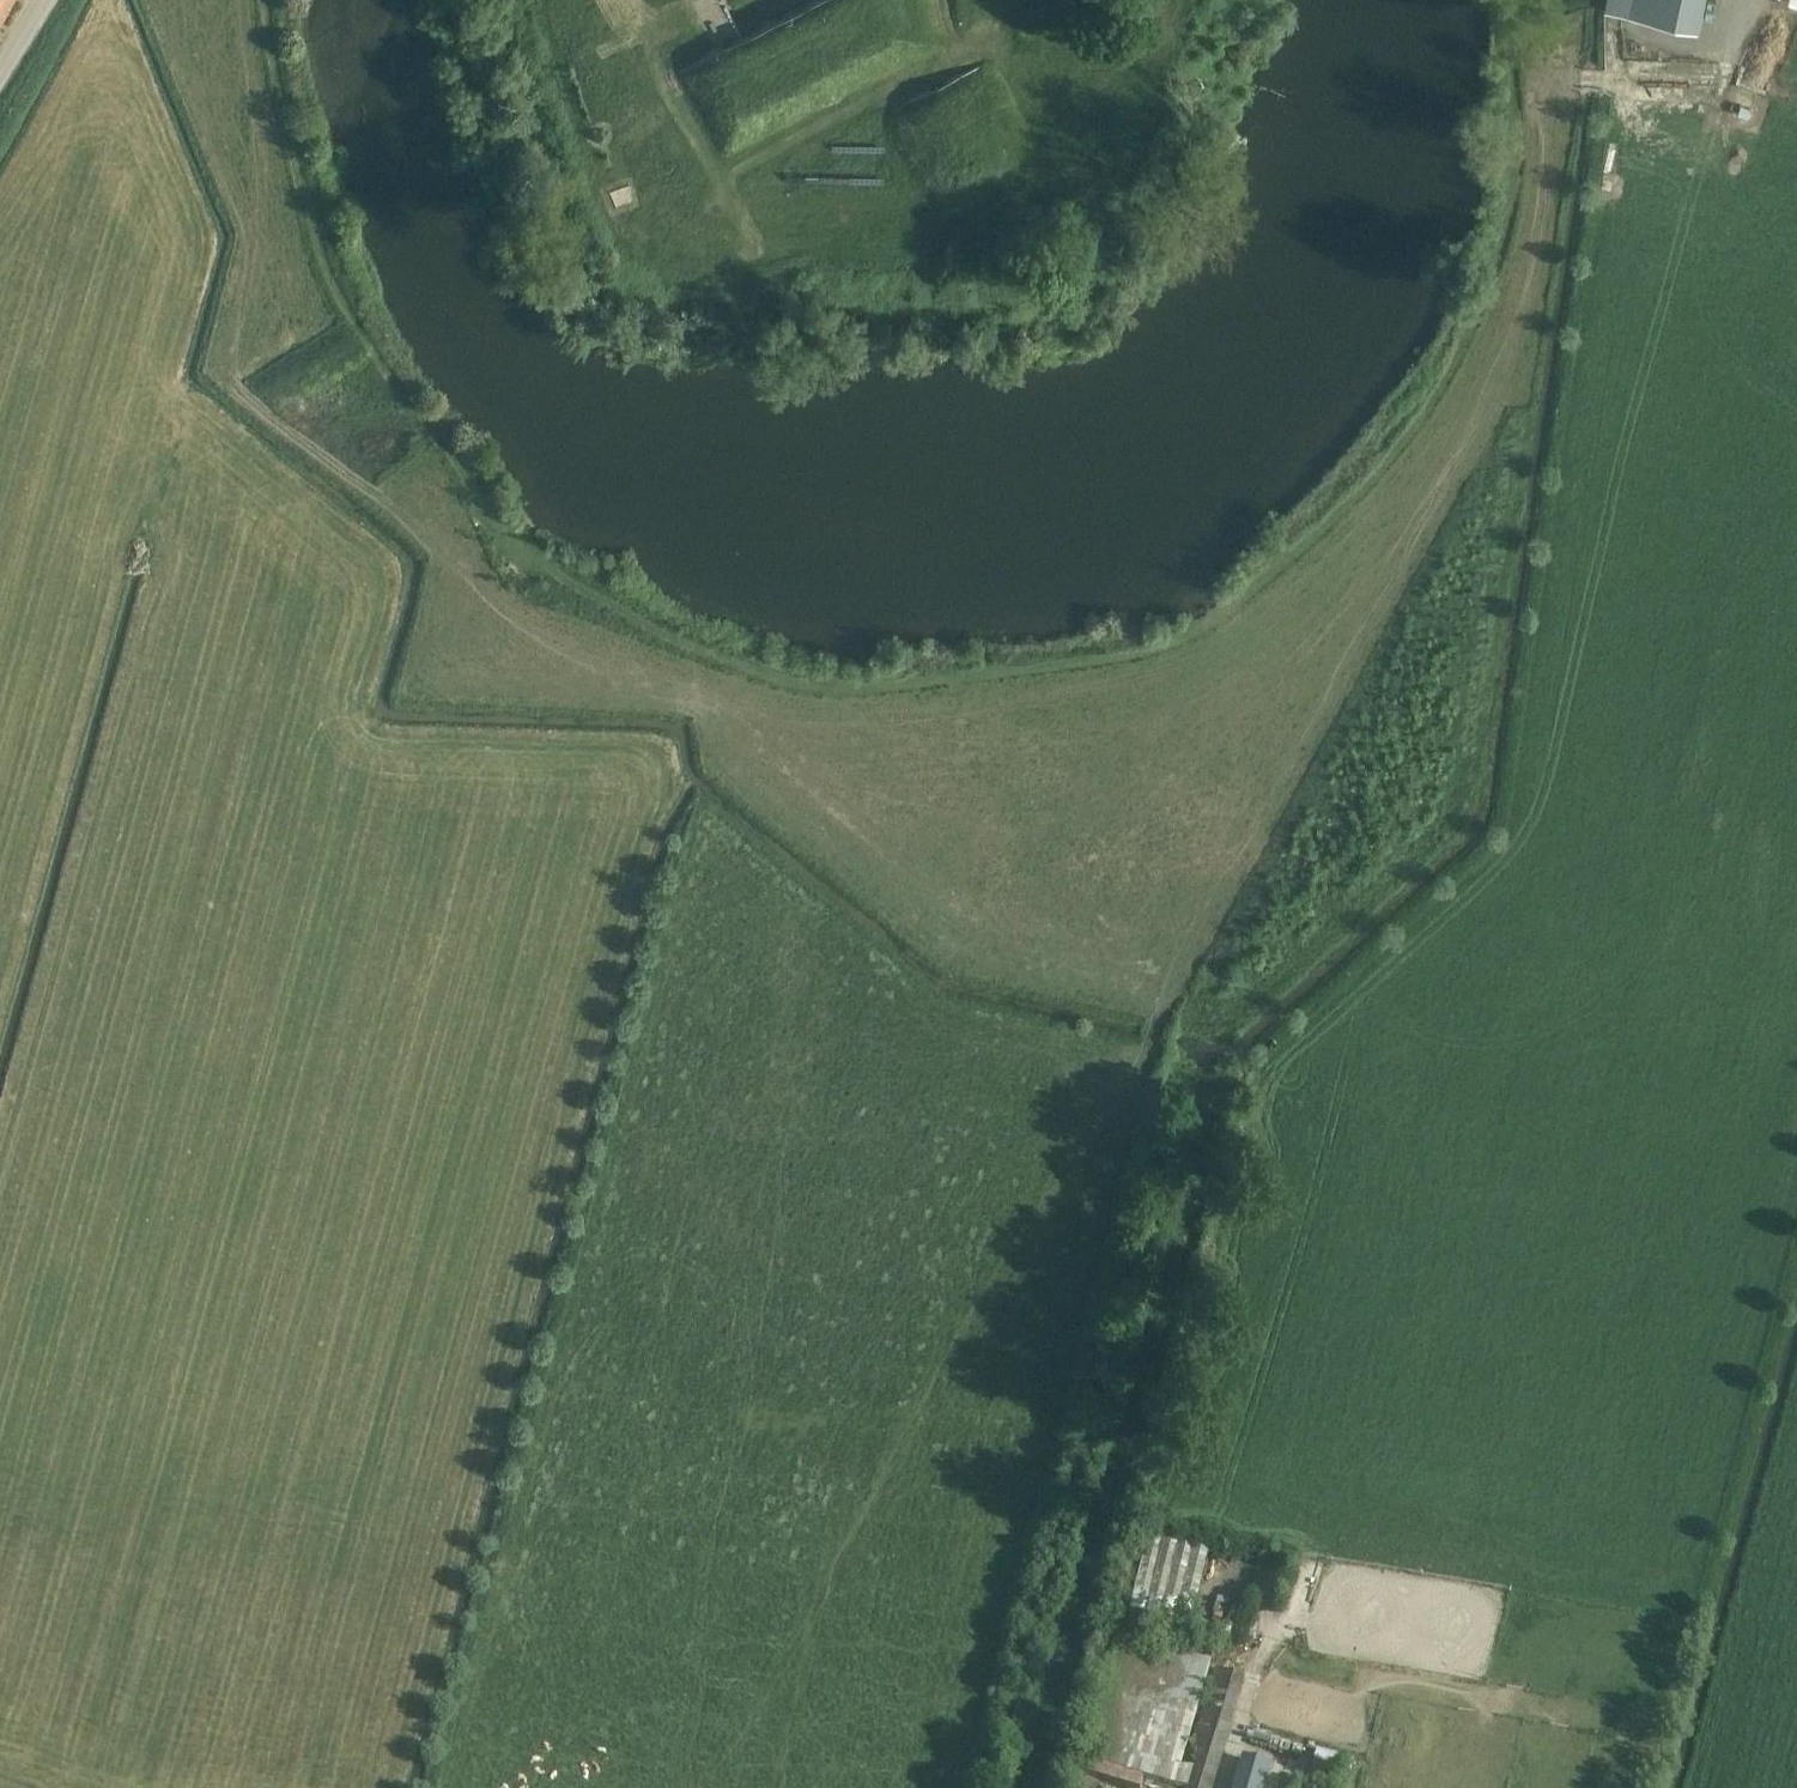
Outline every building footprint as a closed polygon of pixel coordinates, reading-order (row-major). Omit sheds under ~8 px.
[(14,0),(0,0),(0,26),(14,0)] [(690,66),(718,57),(743,109),(900,32),(885,0),(816,0),(746,33),(732,2),(725,5),(740,36),(715,48),(688,61),(690,66)] [(1604,12),(1697,30),(1703,0),(1606,0),(1604,12)] [(1147,1541),(1129,1614),(1190,1629),(1208,1555),(1147,1541)] [(1185,1768),(1182,1767),(1180,1766),(1184,1752),(1198,1701),(1207,1664),(1119,1639),(1114,1655),(1081,1760),(1182,1787),(1212,1787),(1245,1676),(1213,1667),(1190,1749),(1196,1751),(1191,1769),(1185,1768)] [(1243,1758),(1233,1787),(1264,1787),(1271,1767),(1243,1758)] [(1143,1781),(1083,1765),(1077,1787),(1141,1787),(1143,1781)]
